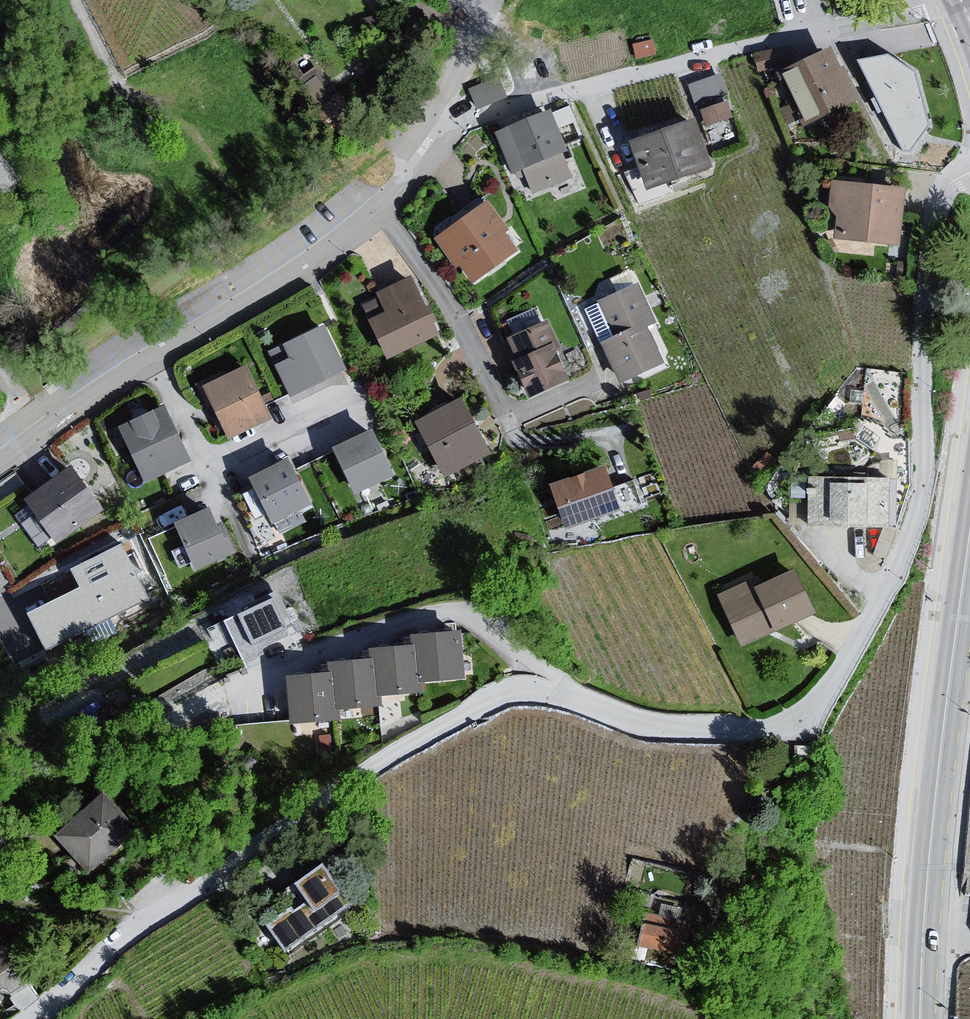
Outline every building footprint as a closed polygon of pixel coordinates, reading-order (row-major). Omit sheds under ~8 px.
[(831,53),(784,73),(807,126),(857,107),(831,53)] [(888,54),(858,61),(902,151),(911,151),(929,125),(916,72),(888,54)] [(714,141),(742,132),(721,70),(694,79),(714,141)] [(479,104),(508,92),(501,75),(472,86),(479,104)] [(552,115),(493,136),(509,179),(521,176),(529,198),(571,184),(567,163),(552,115)] [(696,123),(631,144),(645,193),(712,170),(696,123)] [(907,189),(830,185),(828,209),(836,219),(831,243),(901,250),(907,189)] [(484,206),(429,241),(469,290),(515,255),(484,206)] [(371,325),(386,362),(438,341),(411,283),(376,299),(384,317),(371,325)] [(583,313),(619,388),(661,371),(642,333),(651,329),(635,290),(583,313)] [(547,328),(509,342),(526,399),(569,382),(547,328)] [(325,330),(281,347),(288,362),(272,368),(288,401),(344,376),(325,330)] [(200,390),(225,443),(270,423),(245,372),(200,390)] [(463,406),(412,425),(437,484),(487,459),(463,406)] [(164,411),(104,440),(114,464),(128,458),(141,488),(188,465),(164,411)] [(373,434),(331,453),(351,500),(391,481),(373,434)] [(288,465),(248,482),(268,529),(309,513),(288,465)] [(75,472),(20,512),(51,553),(103,514),(75,472)] [(568,483),(549,488),(564,533),(618,513),(604,473),(568,483)] [(891,481),(809,482),(807,529),(898,532),(891,481)] [(207,515),(173,529),(192,577),(228,563),(207,515)] [(149,598),(122,544),(71,569),(80,587),(27,613),(46,650),(149,598)] [(798,568),(717,597),(742,649),(822,617),(798,568)] [(281,596),(224,622),(245,667),(302,641),(281,596)] [(414,637),(414,648),(417,683),(464,682),(458,634),(414,637)] [(371,651),(373,664),(375,698),(418,696),(417,683),(414,648),(371,651)] [(330,667),(330,677),(333,711),(376,710),(375,698),(373,664),(330,667)] [(330,677),(287,680),(289,727),(334,724),(333,711),(330,677)] [(101,797),(49,840),(84,879),(132,833),(101,797)] [(300,902),(258,927),(281,962),(352,912),(317,868),(286,886),(300,902)] [(688,954),(692,918),(646,913),(642,949),(688,954)] [(28,984),(4,947),(0,949),(0,1005),(28,984)]
